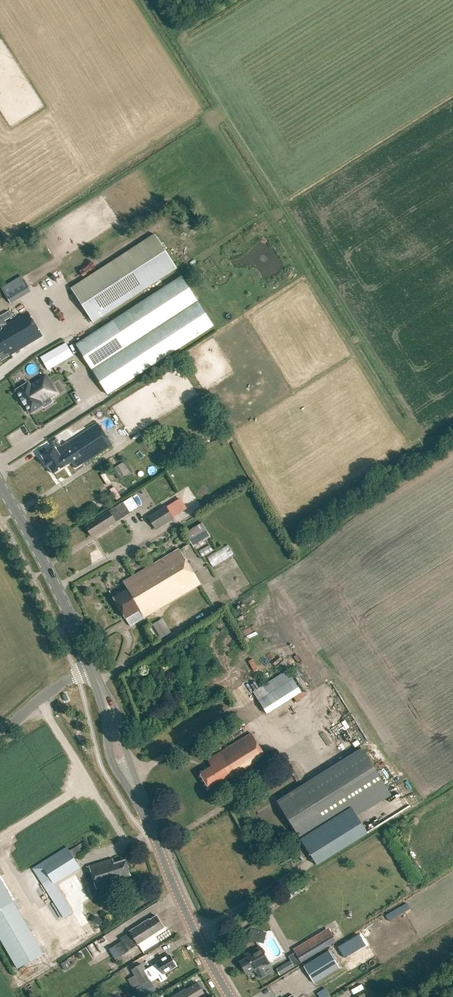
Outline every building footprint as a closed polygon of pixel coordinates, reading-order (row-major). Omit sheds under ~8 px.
[(93,323),(177,269),(154,234),(70,289),(93,323)] [(107,395),(213,327),(182,277),(76,346),(107,395)] [(11,303),(31,291),(24,278),(3,290),(11,303)] [(1,361),(43,337),(28,313),(6,326),(4,322),(12,317),(9,311),(0,316),(0,326),(1,328),(2,330),(0,332),(0,359),(1,361)] [(48,371),(54,367),(73,356),(65,344),(41,358),(48,371)] [(28,383),(16,391),(21,399),(21,400),(25,405),(30,413),(43,405),(41,402),(55,393),(45,377),(30,386),(28,383)] [(59,456),(46,464),(53,475),(71,463),(75,469),(84,463),(84,464),(112,446),(98,424),(68,443),(67,443),(61,447),(56,439),(51,443),(54,448),(59,456)] [(41,456),(46,464),(59,456),(54,448),(41,456)] [(127,460),(119,465),(126,476),(134,471),(127,460)] [(118,479),(124,476),(118,465),(112,468),(118,479)] [(92,537),(106,529),(128,515),(121,504),(105,513),(106,513),(99,518),(85,526),(92,537)] [(156,529),(174,518),(173,515),(169,510),(166,505),(148,516),(156,529)] [(193,547),(211,537),(202,523),(185,534),(193,547)] [(207,557),(214,566),(235,553),(228,543),(207,557)] [(210,544),(200,550),(203,556),(214,550),(210,544)] [(125,619),(129,627),(144,618),(200,585),(179,549),(123,582),(127,590),(112,599),(125,619)] [(153,624),(162,638),(173,631),(164,617),(153,624)] [(269,714),(305,693),(291,669),(255,690),(269,714)] [(230,784),(268,761),(251,733),(207,760),(211,767),(199,774),(210,791),(218,785),(219,787),(228,782),(230,784)] [(365,747),(277,802),(301,840),(389,785),(365,747)] [(73,912),(54,883),(74,871),(73,869),(79,866),(67,847),(32,869),(42,884),(63,917),(73,912)] [(114,864),(112,859),(89,866),(96,889),(122,881),(121,879),(130,876),(125,860),(114,864)] [(18,969),(44,954),(14,902),(11,896),(0,878),(0,938),(18,969)] [(408,902),(385,914),(389,921),(411,909),(408,902)] [(105,920),(94,915),(91,921),(102,926),(105,920)] [(164,928),(156,916),(149,920),(149,919),(118,938),(120,941),(111,947),(117,957),(164,928)] [(259,942),(262,931),(250,928),(247,939),(259,942)] [(296,953),(301,962),(336,941),(331,932),(296,953)] [(101,951),(110,946),(104,936),(95,942),(101,951)] [(265,974),(261,968),(270,963),(259,946),(245,954),(247,958),(239,962),(246,974),(254,969),(255,972),(256,971),(260,978),(265,974)] [(334,959),(329,951),(304,966),(314,983),(340,968),(334,959)] [(160,982),(167,978),(164,973),(176,966),(169,955),(156,963),(151,966),(160,982)] [(280,975),(294,966),(290,960),(276,968),(280,975)] [(140,985),(151,979),(141,963),(131,969),(134,975),(128,979),(131,985),(138,981),(140,985)] [(109,970),(112,974),(119,969),(116,965),(109,970)] [(205,995),(198,983),(184,991),(183,990),(171,996),(201,996),(205,995)] [(317,993),(319,996),(330,996),(331,996),(326,988),(317,993)]
